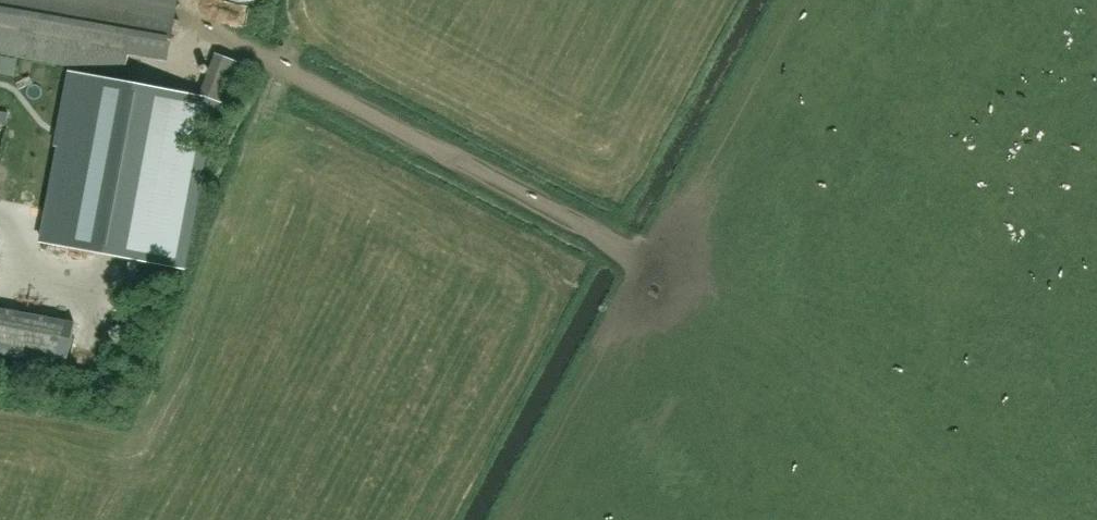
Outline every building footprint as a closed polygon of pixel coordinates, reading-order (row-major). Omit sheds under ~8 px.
[(125,75),(129,52),(167,58),(177,0),(0,0),(0,53),(125,75)] [(234,107),(250,65),(216,53),(200,94),(234,107)] [(67,75),(36,241),(156,263),(180,267),(181,267),(182,261),(188,228),(195,191),(212,101),(156,91),(67,75)]
